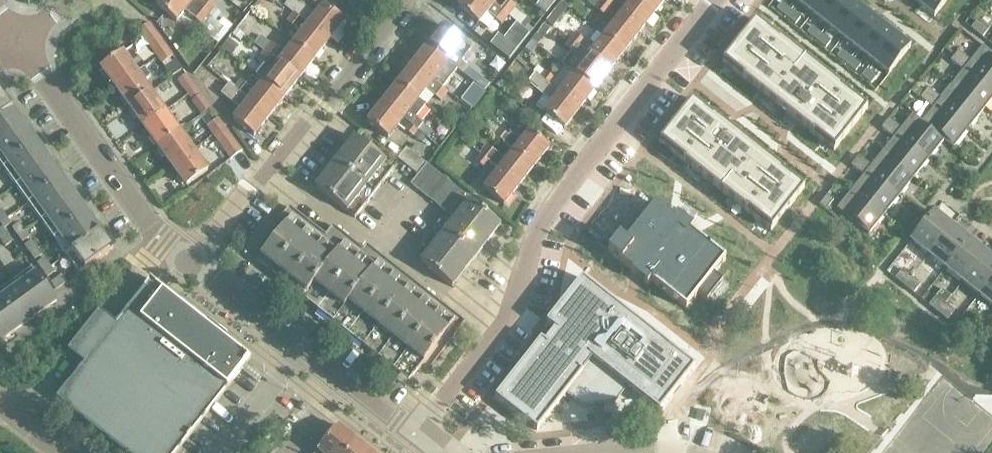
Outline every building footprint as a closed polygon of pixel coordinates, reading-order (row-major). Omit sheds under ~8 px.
[(200,9),(188,0),(161,0),(156,6),(176,22),(184,12),(200,25),(207,15),(200,9)] [(214,7),(206,0),(188,0),(200,9),(207,15),(214,7)] [(293,0),(288,0),(284,5),(293,12),(292,13),(328,42),(343,22),(323,6),(316,15),(301,4),(300,5),(293,0)] [(493,5),(487,0),(463,0),(457,8),(478,24),(485,14),(501,26),(508,17),(500,10),(493,5)] [(609,9),(614,3),(610,0),(599,0),(598,1),(609,9)] [(618,16),(638,32),(653,13),(637,0),(630,0),(618,16)] [(664,0),(637,0),(653,13),(664,0)] [(798,1),(813,13),(823,0),(799,0),(798,1)] [(813,13),(828,25),(848,0),(823,0),(813,13)] [(828,25),(844,36),(864,10),(852,0),(848,0),(828,25)] [(918,4),(933,16),(946,0),(921,0),(918,4)] [(604,16),(609,9),(598,1),(593,7),(604,16)] [(523,30),(530,22),(514,10),(515,8),(507,2),(500,10),(508,17),(523,30)] [(781,3),(776,9),(786,16),(791,10),(781,3)] [(791,10),(786,16),(795,24),(800,18),(791,10)] [(864,10),(844,36),(859,48),(879,22),(864,10)] [(313,61),(328,42),(292,13),(286,21),(301,33),(293,44),(313,61)] [(228,31),(207,15),(200,25),(197,28),(217,44),(228,31)] [(618,16),(603,35),(623,51),(638,32),(618,16)] [(973,27),(985,36),(991,28),(980,18),(973,27)] [(879,22),(859,48),(874,60),(894,34),(879,22)] [(152,51),(163,44),(148,24),(138,31),(152,51)] [(427,46),(448,62),(463,43),(442,26),(427,46)] [(812,26),(807,33),(816,40),(821,34),(812,26)] [(861,110),(754,27),(714,78),(822,160),(861,110)] [(568,38),(579,47),(584,41),(573,32),(568,38)] [(821,34),(816,40),(825,48),(831,41),(821,34)] [(894,34),(874,60),(889,72),(910,46),(894,34)] [(623,51),(603,35),(588,54),(608,70),(623,51)] [(269,43),(259,36),(253,44),(263,51),(271,58),(278,63),(298,79),(313,61),(293,44),(285,54),(270,43),(269,43)] [(574,54),(579,47),(568,38),(563,45),(574,54)] [(157,58),(167,51),(163,44),(152,51),(157,58)] [(955,53),(991,82),(991,54),(981,45),(971,58),(959,48),(955,53)] [(433,81),(438,74),(448,62),(427,46),(412,64),(433,81)] [(502,64),(483,48),(475,58),(494,74),(502,64)] [(842,50),(837,57),(846,64),(851,58),(842,50)] [(167,51),(157,58),(162,64),(172,57),(167,51)] [(265,66),(271,58),(263,51),(256,59),(265,66)] [(121,53),(100,68),(101,71),(99,73),(105,80),(107,79),(114,89),(136,73),(121,53)] [(955,53),(951,57),(963,67),(952,81),(984,107),(991,97),(991,82),(955,53)] [(608,70),(588,54),(573,73),(593,89),(608,70)] [(851,58),(846,64),(856,72),(861,65),(851,58)] [(182,70),(174,59),(167,64),(175,75),(182,70)] [(298,79),(278,63),(263,82),(284,98),(298,79)] [(439,86),(433,81),(412,64),(397,83),(418,100),(425,90),(440,102),(447,92),(439,86)] [(149,77),(143,68),(136,73),(136,74),(136,73),(114,89),(128,108),(150,93),(142,82),(149,77)] [(538,76),(549,85),(554,79),(543,70),(538,76)] [(866,70),(861,76),(871,83),(876,77),(866,70)] [(563,128),(578,108),(558,92),(549,85),(538,76),(534,73),(527,82),(530,84),(529,86),(550,102),(542,111),(563,128)] [(593,89),(573,73),(558,92),(578,108),(593,89)] [(187,96),(196,90),(185,75),(176,81),(187,96)] [(255,92),(239,80),(233,88),(269,117),(284,98),(263,82),(255,92)] [(984,107),(952,81),(941,95),(929,85),(925,90),(970,125),(984,107)] [(426,138),(431,132),(422,124),(414,118),(424,106),(417,100),(418,100),(397,83),(382,102),(409,124),(417,131),(426,138)] [(233,88),(228,85),(221,94),(241,110),(233,120),(253,136),(269,117),(233,88)] [(181,126),(195,117),(203,129),(212,122),(203,109),(194,115),(177,90),(163,99),(181,126)] [(196,90),(187,96),(191,102),(200,96),(196,90)] [(970,125),(925,90),(921,95),(933,105),(923,118),(921,120),(944,138),(943,140),(952,147),(970,125)] [(150,93),(128,108),(129,110),(127,112),(132,119),(135,118),(142,128),(164,113),(150,93)] [(11,109),(0,94),(0,117),(11,109)] [(804,183),(699,99),(656,153),(761,237),(804,183)] [(417,131),(409,124),(382,102),(366,122),(387,139),(397,125),(403,130),(404,129),(412,136),(417,131)] [(23,127),(11,109),(0,117),(0,143),(23,127)] [(902,125),(889,115),(886,120),(930,155),(943,140),(944,138),(921,120),(923,118),(913,110),(902,125)] [(164,113),(142,128),(149,138),(147,140),(152,147),(155,146),(156,148),(178,132),(164,113)] [(212,134),(222,126),(217,119),(207,127),(212,134)] [(483,126),(493,134),(498,128),(488,120),(483,126)] [(930,155),(886,120),(882,125),(894,135),(883,149),(915,174),(930,155)] [(216,140),(226,132),(222,126),(212,134),(216,140)] [(0,143),(0,167),(1,168),(35,144),(23,127),(0,143)] [(493,134),(504,143),(509,136),(498,128),(493,134)] [(196,148),(207,139),(200,130),(189,139),(196,148)] [(504,143),(512,149),(533,166),(548,147),(527,130),(519,141),(511,134),(509,136),(504,143)] [(178,132),(156,148),(158,150),(155,151),(161,159),(163,157),(170,167),(192,152),(178,132)] [(226,132),(216,140),(230,159),(240,151),(226,132)] [(392,169),(354,139),(353,138),(334,163),(372,193),(385,177),(392,169)] [(502,204),(518,185),(478,153),(479,152),(466,142),(460,150),(473,160),(492,175),(482,188),(502,204)] [(13,186),(48,162),(35,144),(1,168),(13,186)] [(512,149),(512,150),(505,159),(486,144),(479,152),(478,153),(518,185),(533,166),(512,149)] [(397,159),(417,175),(425,165),(426,164),(405,148),(397,159)] [(859,153),(856,158),(900,193),(915,174),(883,149),(872,163),(859,153)] [(192,152),(170,167),(177,177),(175,179),(180,186),(183,185),(185,187),(206,172),(192,152)] [(856,158),(852,162),(865,172),(853,186),(885,212),(900,193),(856,158)] [(48,162),(13,186),(26,203),(60,179),(48,162)] [(372,193),(334,163),(314,188),(352,218),(372,193)] [(418,191),(433,171),(425,165),(417,175),(409,185),(418,191)] [(433,171),(418,191),(426,198),(442,178),(433,171)] [(434,204),(450,184),(442,178),(426,198),(434,204)] [(38,221),(72,196),(60,179),(26,203),(38,221)] [(450,184),(434,204),(443,211),(458,191),(450,184)] [(885,212),(853,186),(836,209),(868,233),(885,212)] [(458,191),(443,211),(449,216),(447,218),(451,222),(483,247),(499,226),(468,202),(470,200),(458,191)] [(667,195),(607,266),(670,313),(728,243),(667,195)] [(833,200),(826,195),(819,205),(825,210),(833,200)] [(72,196),(38,221),(50,238),(84,214),(72,196)] [(325,236),(321,233),(287,207),(282,214),(253,251),(259,256),(255,261),(407,382),(411,376),(420,364),(422,365),(452,326),(458,330),(464,323),(411,282),(365,246),(362,251),(332,227),(325,236)] [(949,227),(932,213),(910,241),(927,255),(949,227)] [(63,255),(97,231),(84,214),(50,238),(63,255)] [(0,221),(0,223),(3,228),(4,229),(11,224),(6,217),(0,221)] [(451,222),(435,243),(467,267),(483,247),(451,222)] [(16,236),(24,231),(19,224),(11,229),(16,236)] [(949,227),(927,255),(944,268),(966,240),(949,227)] [(24,231),(16,236),(21,243),(29,238),(24,231)] [(97,231),(63,255),(75,273),(109,249),(97,231)] [(8,235),(0,240),(5,247),(12,242),(8,235)] [(984,254),(966,240),(944,268),(961,282),(984,254)] [(29,254),(36,249),(31,242),(24,247),(29,254)] [(467,267),(435,243),(419,263),(451,288),(467,267)] [(36,249),(29,254),(33,261),(41,256),(36,249)] [(961,282),(978,296),(989,282),(991,279),(991,261),(984,254),(961,282)] [(41,272),(48,267),(43,260),(36,265),(41,272)] [(48,267),(41,272),(45,279),(53,274),(48,267)] [(11,281),(35,315),(53,303),(28,268),(11,281)] [(902,286),(909,277),(900,270),(893,279),(902,286)] [(52,289),(63,281),(58,274),(47,282),(52,289)] [(909,277),(902,286),(912,294),(919,285),(909,277)] [(151,282),(146,278),(111,322),(95,309),(63,349),(80,362),(54,398),(122,452),(173,452),(248,359),(151,282)] [(541,340),(495,398),(537,431),(566,394),(582,407),(615,403),(628,387),(659,412),(695,367),(582,278),(546,323),(555,330),(544,343),(541,340)] [(989,282),(978,296),(991,307),(991,279),(989,282)] [(35,315),(11,281),(0,289),(0,304),(17,328),(35,315)] [(936,313),(944,305),(934,297),(927,306),(936,313)] [(947,300),(944,305),(951,310),(954,306),(947,300)] [(17,328),(0,304),(0,341),(17,328)] [(944,305),(936,313),(946,321),(953,312),(951,310),(944,305)] [(988,318),(982,327),(991,334),(991,321),(988,318)] [(961,329),(959,332),(955,337),(966,346),(973,338),(961,329)] [(413,378),(422,365),(420,364),(411,376),(413,378)] [(697,413),(695,419),(702,421),(704,415),(705,411),(698,409),(697,413)] [(355,442),(337,427),(317,452),(316,452),(347,452),(355,442)] [(355,442),(347,452),(369,452),(355,442)]
